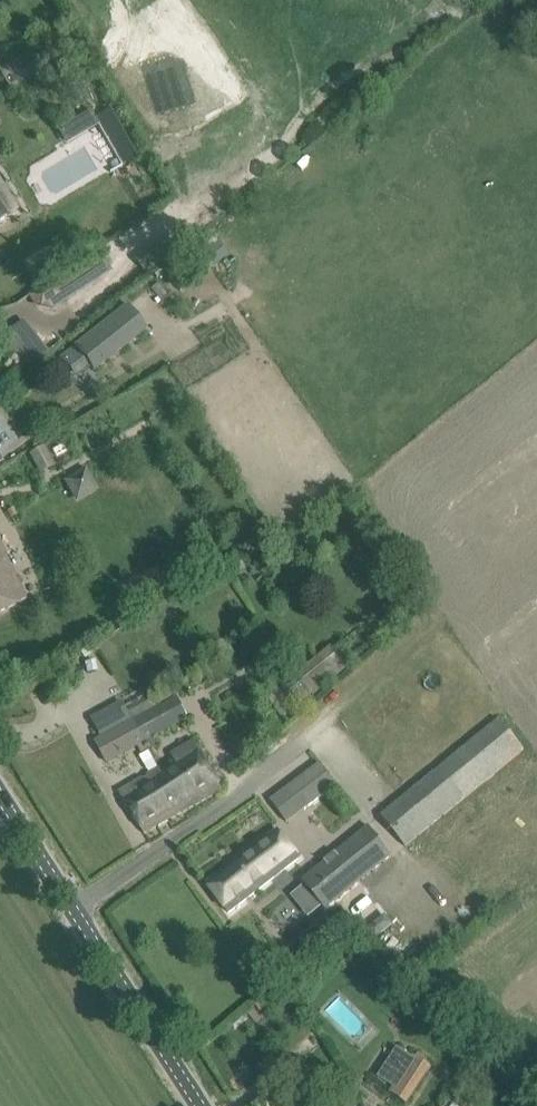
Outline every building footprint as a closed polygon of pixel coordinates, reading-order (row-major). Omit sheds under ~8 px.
[(93,120),(87,112),(77,119),(83,127),(93,120)] [(13,213),(0,192),(0,221),(13,213)] [(65,295),(54,278),(43,285),(54,303),(65,295)] [(127,305),(75,346),(90,367),(94,371),(146,330),(127,305)] [(24,321),(10,332),(34,363),(48,352),(24,321)] [(46,446),(32,453),(44,477),(58,469),(46,446)] [(100,490),(87,468),(64,481),(77,503),(100,490)] [(0,549),(0,612),(25,601),(0,549)] [(307,700),(313,694),(314,696),(349,667),(332,646),(296,675),(300,679),(294,684),(307,700)] [(158,707),(153,698),(149,691),(125,704),(151,749),(157,745),(153,738),(190,719),(178,697),(158,707)] [(88,723),(108,762),(139,745),(143,752),(151,749),(125,704),(88,723)] [(502,721),(500,718),(443,765),(381,816),(406,847),(417,838),(524,748),(502,721)] [(175,759),(161,767),(138,780),(119,792),(145,834),(187,811),(224,791),(218,781),(213,771),(193,740),(171,753),(175,759)] [(336,786),(318,763),(292,785),(310,808),(336,786)] [(394,857),(369,826),(303,879),(328,910),(394,857)] [(208,884),(229,913),(301,859),(280,831),(208,884)] [(387,916),(369,930),(376,939),(378,937),(393,924),(394,924),(387,916)] [(398,1047),(378,1076),(394,1087),(390,1093),(408,1105),(431,1068),(413,1057),(398,1047)]
